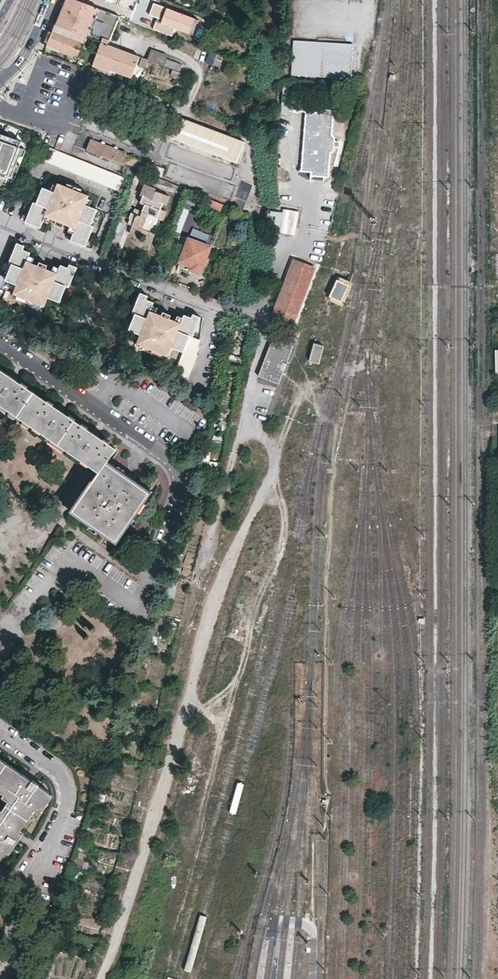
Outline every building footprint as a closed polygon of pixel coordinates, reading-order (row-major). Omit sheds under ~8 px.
[(120,18),(75,0),(66,0),(62,9),(56,25),(96,40),(102,43),(109,45),(120,18)] [(91,52),(96,40),(56,25),(55,28),(49,42),(48,45),(78,57),(82,49),(91,52)] [(244,55),(248,47),(232,40),(229,48),(244,55)] [(353,44),(295,40),(293,73),(352,76),(353,44)] [(141,58),(109,45),(102,43),(95,61),(113,68),(112,71),(132,79),(141,58)] [(217,65),(220,56),(208,51),(205,60),(217,65)] [(160,61),(162,55),(156,52),(153,59),(160,61)] [(149,61),(148,61),(144,59),(141,66),(147,69),(149,61)] [(169,70),(175,72),(178,65),(164,59),(161,66),(169,70)] [(179,73),(175,72),(169,70),(167,75),(177,78),(179,73)] [(316,113),(306,112),(302,171),(311,172),(311,176),(328,177),(330,154),(334,150),(334,147),(334,141),(334,138),(332,134),(333,111),(317,109),(316,113)] [(236,166),(244,145),(171,117),(163,138),(236,166)] [(26,147),(19,144),(21,138),(0,131),(0,179),(5,181),(7,175),(13,177),(26,147)] [(85,146),(121,159),(123,153),(87,139),(85,146)] [(123,176),(46,145),(41,158),(118,189),(123,176)] [(120,162),(121,159),(85,146),(84,149),(120,162)] [(137,162),(136,165),(151,171),(152,168),(137,162)] [(135,168),(149,174),(151,171),(136,165),(135,168)] [(30,207),(24,220),(32,223),(33,220),(41,223),(42,220),(47,222),(50,217),(56,219),(63,222),(69,225),(67,230),(72,232),(71,236),(79,239),(78,242),(85,245),(91,230),(88,229),(90,224),(96,208),(85,203),(88,194),(86,193),(80,191),(81,188),(73,184),(67,182),(65,185),(61,183),(57,182),(54,190),(42,186),(35,202),(33,208),(30,207)] [(160,214),(163,206),(161,206),(162,201),(167,202),(169,197),(151,191),(152,188),(142,184),(140,191),(143,192),(140,200),(144,202),(142,208),(135,205),(133,210),(131,209),(129,214),(130,215),(128,221),(132,222),(142,226),(144,222),(157,227),(162,215),(160,214)] [(223,203),(215,199),(212,208),(220,211),(223,203)] [(240,204),(238,203),(231,200),(230,202),(229,205),(238,209),(240,204)] [(279,231),(282,208),(275,207),(272,230),(279,231)] [(293,210),(282,208),(279,231),(295,233),(298,211),(298,210),(293,210)] [(151,242),(157,227),(144,222),(142,226),(132,222),(130,229),(137,236),(138,237),(139,238),(140,238),(142,239),(151,242)] [(196,230),(194,236),(207,241),(209,236),(196,230)] [(285,236),(277,234),(275,241),(283,242),(285,236)] [(200,270),(210,244),(187,236),(179,258),(192,263),(191,266),(200,270)] [(11,290),(14,282),(17,283),(14,292),(17,293),(21,295),(20,298),(27,301),(36,305),(37,301),(41,303),(45,305),(48,296),(60,300),(66,284),(69,279),(72,279),(77,266),(70,263),(68,266),(61,263),(60,267),(54,264),(52,270),(46,267),(42,266),(38,264),(33,262),(35,256),(29,254),(31,251),(23,248),(25,245),(17,241),(11,256),(14,257),(12,263),(6,279),(2,287),(6,288),(11,290)] [(316,268),(293,259),(272,314),(295,323),(316,268)] [(350,282),(339,277),(330,297),(341,302),(350,282)] [(81,283),(72,280),(69,286),(68,288),(77,292),(78,290),(81,283)] [(156,305),(153,304),(154,301),(147,298),(148,294),(140,291),(135,304),(138,305),(135,312),(129,328),(141,333),(137,342),(140,343),(142,344),(144,345),(156,312),(158,306),(156,305)] [(201,316),(193,312),(192,316),(184,313),(183,316),(178,314),(175,319),(170,317),(162,314),(156,312),(144,345),(143,348),(152,352),(159,355),(161,352),(165,353),(168,354),(172,346),(183,350),(171,382),(184,387),(197,353),(196,352),(199,346),(197,345),(200,338),(193,336),(190,334),(192,329),(195,330),(201,316)] [(296,343),(275,335),(259,377),(280,385),(285,372),(282,371),(285,363),(288,365),(296,343)] [(324,346),(314,344),(310,362),(319,364),(324,346)] [(99,471),(73,509),(116,538),(148,490),(106,462),(116,448),(0,370),(0,403),(99,471)] [(16,801),(12,808),(6,804),(0,812),(0,859),(10,844),(13,846),(18,840),(15,838),(20,830),(28,818),(36,807),(38,808),(49,793),(37,784),(40,781),(33,777),(31,780),(7,763),(0,759),(0,790),(16,801)]
